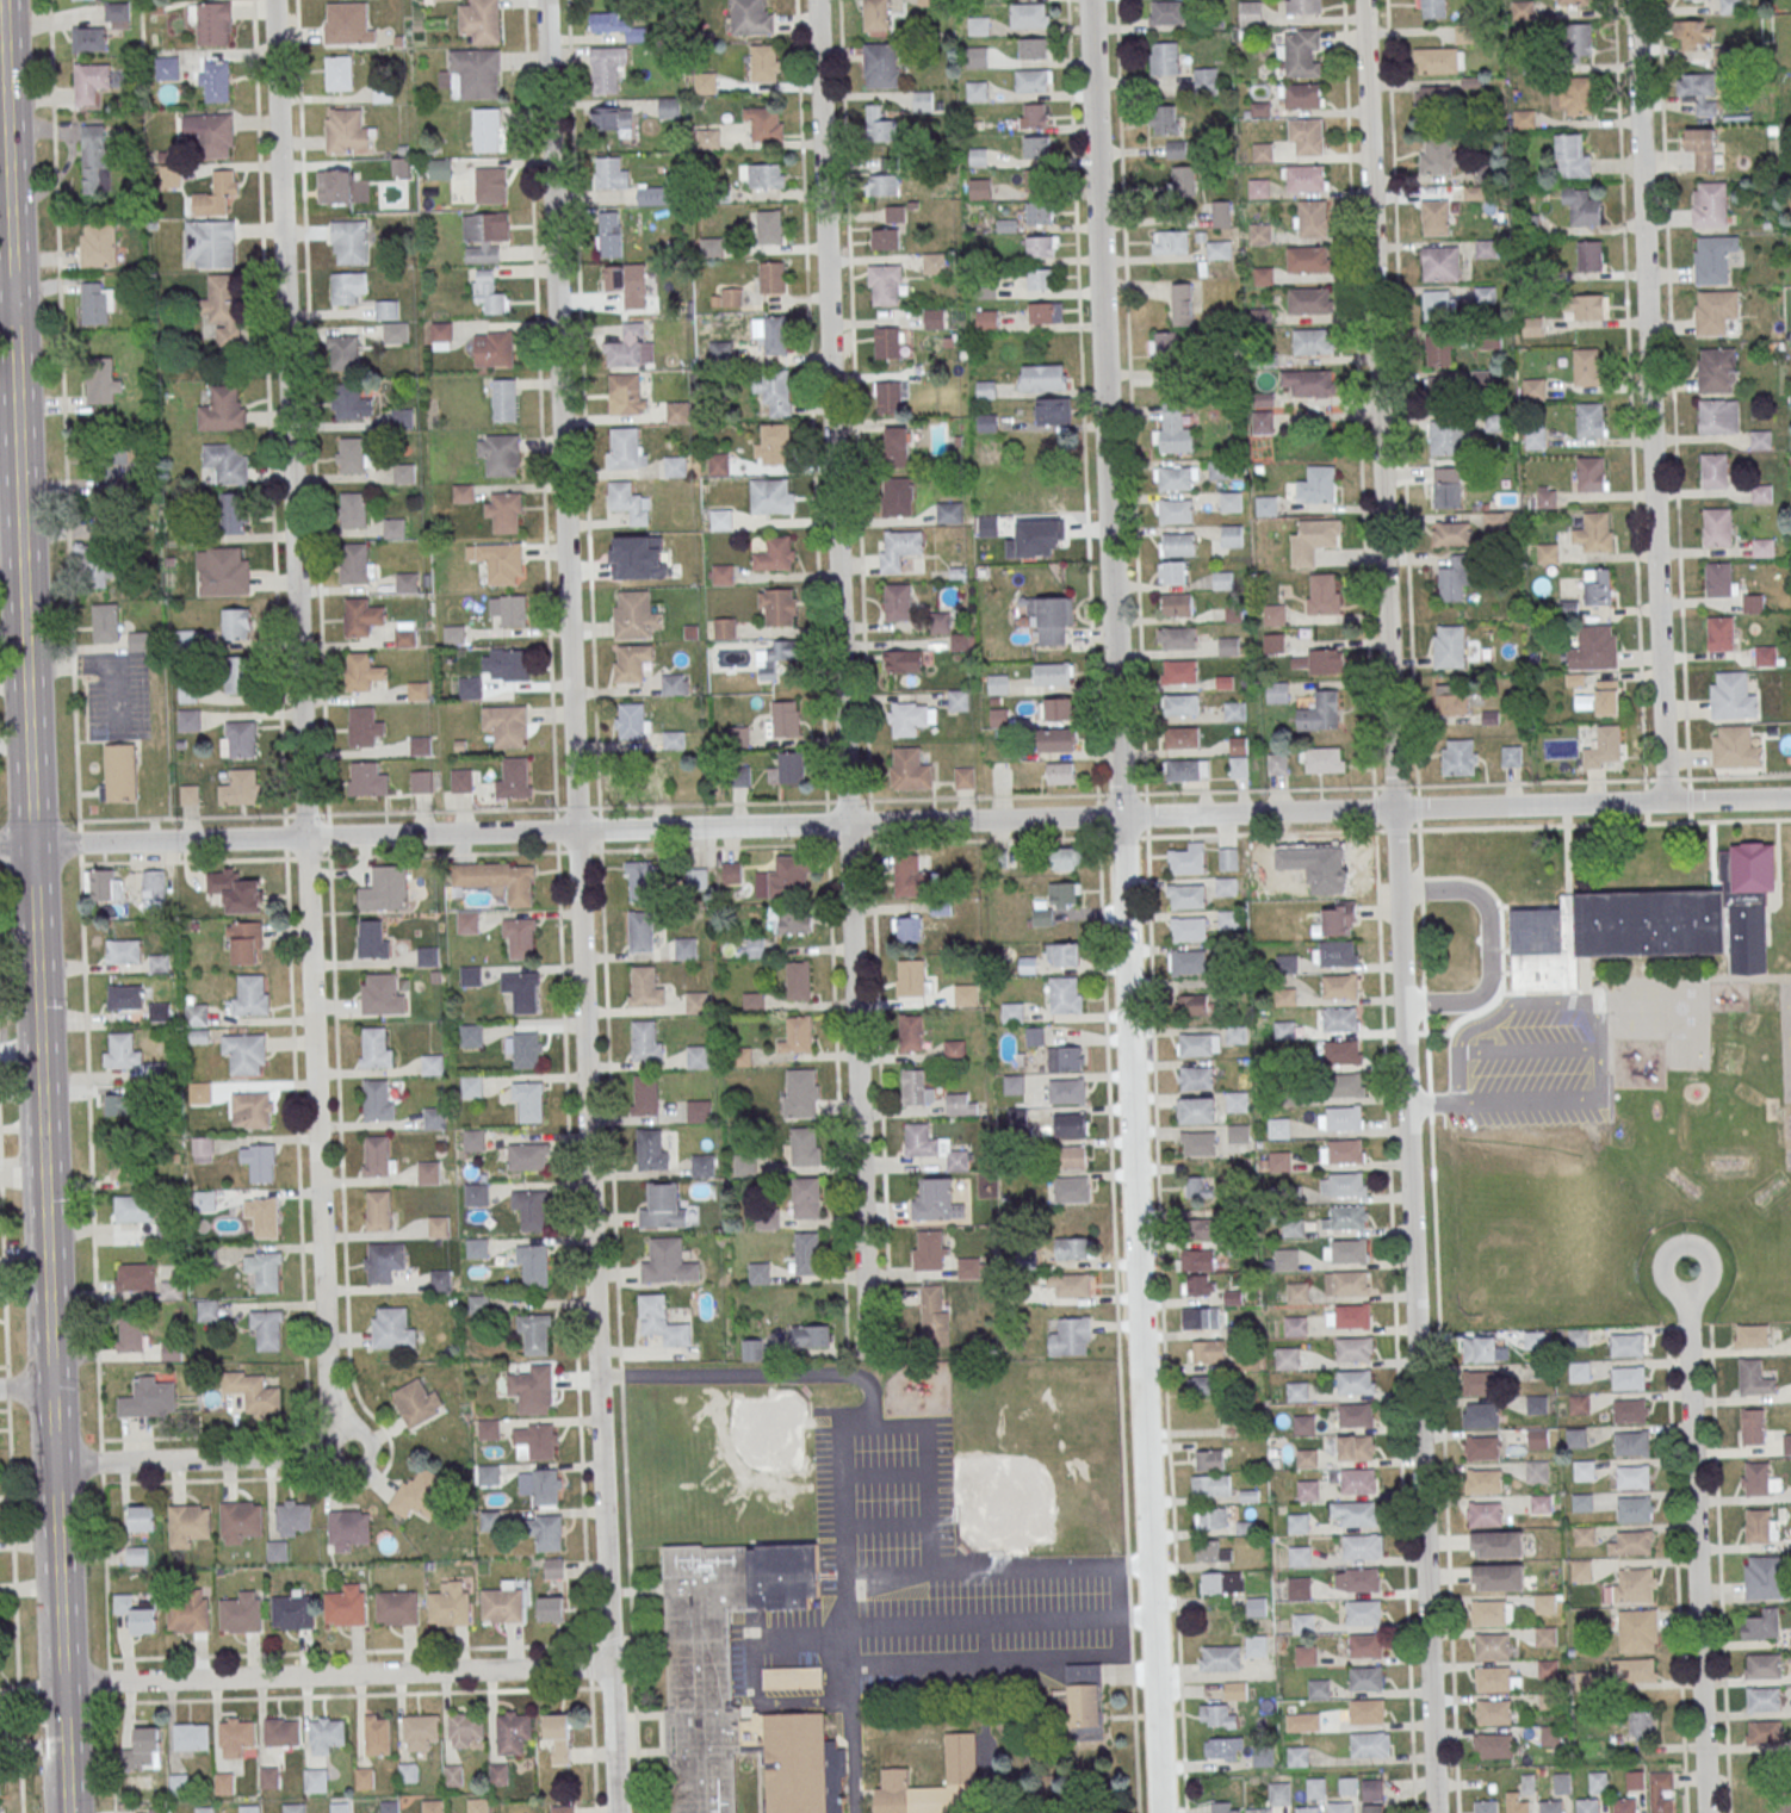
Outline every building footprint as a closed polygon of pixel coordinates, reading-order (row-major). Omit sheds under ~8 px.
[(328,1),(367,0),(368,42),(329,43),(328,1)] [(472,4),(472,0),(499,0),(501,43),(473,43),(473,33),(460,33),(459,4),(472,4)] [(729,34),(774,34),(774,7),(762,7),(762,0),(729,0),(729,34)] [(888,0),(863,0),(864,29),(888,29),(888,0)] [(1148,24),(1183,24),(1183,0),(1148,0),(1148,24)] [(1278,14),(1319,14),(1319,0),(1278,0),(1278,14)] [(1417,17),(1446,17),(1446,0),(1417,0),(1417,17)] [(1742,13),(1742,0),(1721,0),(1721,13),(1742,13)] [(1240,26),(1262,26),(1262,1),(1240,1),(1240,26)] [(1513,17),(1530,17),(1530,1),(1513,1),(1513,17)] [(1010,28),(1050,28),(1050,2),(1010,2),(1010,28)] [(107,52),(106,28),(130,28),(130,3),(105,3),(106,27),(72,28),(73,52),(107,52)] [(193,3),(193,45),(232,45),(232,3),(193,3)] [(645,41),(646,26),(632,25),(632,13),(592,12),(591,31),(624,32),(624,40),(645,41)] [(989,16),(968,16),(968,34),(989,34),(989,16)] [(1714,37),(1714,20),(1674,20),(1674,40),(1682,40),(1682,49),(1704,49),(1704,37),(1714,37)] [(1592,57),(1592,23),(1567,23),(1567,57),(1592,57)] [(1320,30),(1283,30),(1284,77),(1320,77),(1320,30)] [(1020,38),(1046,38),(1047,58),(1021,58),(1020,38)] [(863,42),(863,88),(897,88),(897,42),(863,42)] [(1151,74),(1178,74),(1178,42),(1151,42),(1151,74)] [(778,81),(778,44),(751,44),(751,81),(778,81)] [(593,45),(627,45),(627,62),(618,62),(619,92),(594,92),(593,45)] [(988,67),(988,46),(966,46),(966,67),(988,67)] [(1464,73),(1464,48),(1415,48),(1415,73),(1464,73)] [(450,50),(501,49),(501,72),(498,72),(500,97),(452,98),(452,87),(440,87),(439,69),(450,69),(450,50)] [(327,55),(352,54),(353,89),(328,89),(327,55)] [(156,57),(156,80),(180,80),(180,57),(156,57)] [(206,61),(229,60),(230,93),(206,93),(206,61)] [(98,90),(111,90),(111,65),(75,65),(75,104),(98,104),(98,90)] [(1196,93),(1218,93),(1218,67),(1196,67),(1196,93)] [(1016,69),(1047,69),(1047,92),(1016,92),(1016,69)] [(695,94),(715,94),(715,71),(695,71),(695,94)] [(1678,95),(1695,95),(1695,115),(1721,115),(1721,99),(1715,99),(1715,73),(1678,73),(1678,95)] [(1595,76),(1554,76),(1554,114),(1595,114),(1595,76)] [(987,80),(966,80),(966,100),(987,100),(987,80)] [(1322,108),(1322,83),(1283,83),(1283,108),(1322,108)] [(1415,85),(1415,103),(1451,103),(1451,85),(1415,85)] [(932,111),(932,91),(913,91),(913,111),(932,111)] [(679,117),(679,97),(659,97),(659,117),(679,117)] [(1049,126),(1049,103),(1019,103),(1019,126),(1049,126)] [(895,141),(895,116),(881,116),(881,104),(867,104),(867,141),(895,141)] [(1151,133),(1179,133),(1179,105),(1151,105),(1151,133)] [(326,107),(365,106),(366,148),(327,149),(326,107)] [(473,107),(497,106),(500,150),(475,151),(473,107)] [(594,106),(594,129),(633,129),(633,106),(594,106)] [(782,140),(782,107),(743,107),(743,121),(753,121),(753,140),(782,140)] [(184,114),(234,112),(235,144),(230,144),(231,156),(199,157),(198,137),(185,137),(184,114)] [(1288,143),(1298,143),(1298,155),(1324,155),(1324,119),(1288,119),(1288,143)] [(82,194),(110,194),(110,126),(82,126),(82,194)] [(1686,129),(1713,128),(1715,169),(1696,169),(1694,149),(1687,149),(1686,129)] [(720,129),(696,129),(696,148),(720,148),(720,129)] [(1591,177),(1591,148),(1581,148),(1581,134),(1557,134),(1557,177),(1591,177)] [(1023,137),(1049,136),(1051,157),(1024,157),(1023,137)] [(1422,175),(1454,175),(1454,138),(1422,138),(1422,175)] [(1186,157),(1186,141),(1167,141),(1167,157),(1186,157)] [(987,165),(987,148),(970,148),(970,165),(987,165)] [(597,153),(621,153),(622,187),(597,188),(597,153)] [(740,163),(740,176),(749,176),(749,188),(786,188),(786,163),(740,163)] [(1286,165),(1286,191),(1326,191),(1326,165),(1286,165)] [(476,167),(508,166),(508,201),(476,201),(476,167)] [(1169,198),(1195,198),(1195,166),(1169,166),(1169,198)] [(161,187),(180,187),(180,167),(161,167),(161,187)] [(350,169),(318,169),(318,204),(350,204),(350,169)] [(1024,170),(1051,169),(1052,190),(1025,191),(1024,170)] [(214,171),(215,193),(193,193),(193,216),(228,216),(228,202),(240,202),(239,170),(214,171)] [(869,195),(898,195),(898,174),(869,174),(869,195)] [(992,199),(992,178),(970,178),(970,199),(992,199)] [(1698,182),(1725,181),(1727,225),(1694,226),(1693,190),(1698,190),(1698,182)] [(678,185),(637,185),(637,204),(678,204),(678,185)] [(1600,225),(1600,199),(1589,199),(1589,187),(1563,187),(1563,210),(1572,210),(1572,225),(1600,225)] [(1230,200),(1213,200),(1213,226),(1230,226),(1230,200)] [(1300,200),(1300,236),(1329,236),(1329,200),(1300,200)] [(1448,200),(1424,200),(1424,235),(1448,235),(1448,200)] [(1025,203),(1053,203),(1053,223),(1027,224),(1025,203)] [(906,221),(906,205),(886,205),(886,221),(906,221)] [(757,209),(782,209),(783,241),(758,242),(757,209)] [(621,257),(621,211),(599,211),(599,257),(621,257)] [(465,216),(465,264),(501,264),(501,216),(465,216)] [(331,219),(368,218),(368,263),(337,265),(337,253),(334,253),(334,242),(331,242),(331,219)] [(187,221),(235,219),(236,267),(197,267),(197,260),(187,261),(187,221)] [(85,222),(117,221),(117,265),(82,266),(81,232),(86,232),(85,222)] [(1251,242),(1270,242),(1270,224),(1251,224),(1251,242)] [(872,249),(900,249),(900,228),(872,228),(872,249)] [(1188,230),(1153,230),(1153,253),(1188,253),(1188,230)] [(1027,236),(1053,235),(1053,255),(1027,256),(1027,236)] [(1698,237),(1737,236),(1737,250),(1727,250),(1728,282),(1696,284),(1694,252),(1698,252),(1698,237)] [(700,257),(723,257),(723,237),(700,237),(700,257)] [(1497,239),(1477,239),(1477,257),(1497,257),(1497,239)] [(1579,241),(1601,240),(1603,271),(1580,271),(1579,241)] [(1226,241),(1207,241),(1207,258),(1226,258),(1226,241)] [(1288,247),(1326,246),(1326,259),(1333,259),(1333,271),(1288,272),(1288,247)] [(1458,246),(1421,246),(1421,280),(1458,280),(1458,246)] [(924,273),(946,273),(946,253),(924,253),(924,273)] [(760,260),(785,259),(785,292),(761,292),(760,260)] [(873,263),(897,263),(898,296),(873,296),(873,263)] [(605,264),(605,293),(623,293),(623,309),(646,309),(646,264),(605,264)] [(1028,269),(1054,268),(1055,288),(1028,290),(1028,269)] [(1256,268),(1256,283),(1272,283),(1272,268),(1256,268)] [(474,303),(485,303),(485,315),(509,315),(509,294),(495,294),(495,270),(474,270),(474,303)] [(333,272),(357,271),(358,306),(333,306),(333,272)] [(238,274),(209,274),(209,300),(199,300),(199,315),(214,315),(214,349),(238,350),(238,274)] [(82,281),(103,281),(103,291),(109,291),(110,323),(83,323),(82,281)] [(1173,325),(1192,325),(1192,282),(1173,282),(1173,325)] [(1289,287),(1327,287),(1328,299),(1334,299),(1334,312),(1290,313),(1289,287)] [(1477,303),(1495,303),(1495,287),(1477,287),(1477,303)] [(1424,290),(1424,323),(1455,323),(1455,290),(1424,290)] [(1698,291),(1737,290),(1739,317),(1727,317),(1727,334),(1697,334),(1696,304),(1699,304),(1698,291)] [(1565,294),(1565,319),(1604,319),(1604,294),(1565,294)] [(377,302),(397,300),(398,319),(377,319),(377,302)] [(1029,303),(1055,302),(1056,322),(1030,323),(1029,303)] [(924,309),(924,328),(945,328),(945,309),(924,309)] [(999,310),(977,310),(977,331),(999,331),(999,310)] [(764,315),(787,315),(788,353),(766,354),(764,315)] [(1541,318),(1524,318),(1524,334),(1541,334),(1541,318)] [(432,322),(452,321),(453,340),(432,340),(432,322)] [(384,323),(409,322),(409,342),(384,342),(384,323)] [(643,322),(622,322),(622,340),(605,340),(605,365),(643,365),(643,322)] [(874,325),(899,324),(900,356),(875,358),(874,325)] [(1293,329),(1332,328),(1332,341),(1337,341),(1337,353),(1294,354),(1293,329)] [(1151,354),(1179,354),(1179,331),(1151,331),(1151,354)] [(475,367),(512,367),(512,332),(475,332),(475,367)] [(331,335),(358,334),(359,370),(333,371),(331,335)] [(1427,334),(1427,365),(1451,365),(1451,334),(1427,334)] [(732,341),(709,341),(709,364),(732,364),(732,341)] [(1573,348),(1599,347),(1600,385),(1574,386),(1573,348)] [(1704,348),(1731,348),(1733,392),(1699,392),(1699,355),(1704,355),(1704,348)] [(121,380),(113,380),(113,358),(88,358),(87,404),(113,405),(113,392),(121,393),(121,380)] [(1020,390),(1067,390),(1067,365),(1020,365),(1020,390)] [(763,370),(788,368),(788,402),(764,402),(763,370)] [(1281,371),(1332,370),(1332,383),(1337,383),(1337,395),(1294,396),(1294,385),(1282,385),(1281,371)] [(609,373),(640,372),(642,412),(611,414),(609,373)] [(1426,376),(1426,399),(1459,399),(1459,376),(1426,376)] [(494,378),(515,378),(516,420),(495,421),(494,378)] [(1545,400),(1545,378),(1523,378),(1523,400),(1545,400)] [(876,380),(901,379),(903,412),(878,412),(876,380)] [(336,383),(361,383),(361,417),(337,418),(336,383)] [(212,385),(238,385),(238,402),(242,402),(242,408),(247,408),(248,429),(200,430),(199,405),(212,405),(212,385)] [(1072,398),(1036,398),(1036,423),(1072,423),(1072,398)] [(1699,399),(1725,398),(1725,399),(1739,399),(1739,431),(1700,433),(1699,399)] [(689,401),(667,401),(667,421),(689,421),(689,401)] [(1194,427),(1195,451),(1160,452),(1159,429),(1163,429),(1163,403),(1183,402),(1183,428),(1194,427)] [(1578,403),(1603,402),(1604,436),(1579,437),(1578,403)] [(392,409),(413,408),(414,427),(392,427),(392,409)] [(1273,441),(1273,409),(1253,409),(1253,441),(1273,441)] [(1507,431),(1507,414),(1487,414),(1487,431),(1507,431)] [(1430,455),(1464,455),(1464,420),(1430,420),(1430,455)] [(790,464),(790,423),(757,423),(757,464),(790,464)] [(611,427),(638,426),(640,467),(608,468),(607,451),(612,451),(611,427)] [(908,426),(884,426),(884,466),(908,466),(908,426)] [(1545,449),(1545,428),(1527,428),(1527,449),(1545,449)] [(1750,429),(1772,429),(1772,447),(1750,448),(1750,429)] [(485,434),(519,434),(520,466),(516,466),(516,474),(488,474),(487,455),(478,455),(478,440),(487,440),(485,434)] [(340,436),(365,436),(365,471),(341,472),(340,436)] [(205,445),(243,443),(243,455),(249,455),(249,484),(218,484),(217,466),(205,467),(205,445)] [(126,478),(126,447),(94,447),(94,478),(126,478)] [(708,453),(730,452),(730,474),(709,474),(708,453)] [(1700,453),(1727,453),(1728,488),(1702,488),(1700,453)] [(665,455),(686,455),(687,473),(665,474),(665,455)] [(1578,457),(1603,457),(1604,490),(1579,491),(1578,457)] [(1209,460),(1231,459),(1232,478),(1210,479),(1209,460)] [(393,464),(415,464),(415,482),(395,483),(393,464)] [(1334,465),(1334,503),(1296,503),(1296,479),(1308,479),(1308,465),(1334,465)] [(1191,466),(1192,489),(1158,490),(1158,467),(1191,466)] [(750,478),(788,477),(789,492),(794,491),(794,511),(751,513),(750,478)] [(884,478),(909,477),(910,510),(885,510),(884,478)] [(609,480),(632,479),(633,492),(640,492),(642,509),(649,509),(649,524),(630,524),(630,509),(609,509),(609,480)] [(1461,481),(1433,481),(1433,508),(1461,508),(1461,481)] [(453,484),(475,483),(475,502),(454,502),(453,484)] [(1750,484),(1772,484),(1772,502),(1752,502),(1750,484)] [(1555,508),(1555,486),(1538,486),(1538,508),(1555,508)] [(341,492),(366,491),(367,527),(342,527),(341,492)] [(491,492),(522,491),(523,511),(519,511),(519,530),(494,532),(492,515),(485,516),(484,502),(492,501),(492,499),(491,499),(491,492)] [(1221,491),(1241,491),(1241,511),(1221,513),(1221,491)] [(1040,545),(1065,545),(1065,495),(1040,495),(1040,545)] [(1256,495),(1276,495),(1276,516),(1256,516),(1256,495)] [(222,497),(246,497),(247,532),(222,533),(222,497)] [(1194,498),(1194,522),(1160,522),(1159,499),(1194,498)] [(937,522),(963,522),(963,502),(937,502),(937,522)] [(1705,508),(1731,508),(1731,545),(1705,546),(1705,508)] [(711,510),(732,509),(732,528),(712,528),(711,510)] [(1584,513),(1607,511),(1609,530),(1612,530),(1613,551),(1584,552),(1584,542),(1572,542),(1572,528),(1585,528),(1584,513)] [(384,519),(404,517),(405,536),(384,536),(384,519)] [(1291,533),(1293,566),(1315,566),(1314,546),(1337,546),(1337,534),(1340,534),(1340,519),(1300,520),(1300,533),(1291,533)] [(1471,521),(1434,521),(1434,545),(1471,545),(1471,521)] [(1221,524),(1241,524),(1242,546),(1222,546),(1221,524)] [(924,531),(881,531),(881,573),(903,573),(903,555),(924,555),(924,531)] [(1195,532),(1195,555),(1161,557),(1160,533),(1195,532)] [(615,535),(651,534),(651,535),(662,535),(662,561),(664,561),(668,565),(668,573),(664,577),(614,578),(613,540),(615,540),(615,535)] [(766,535),(791,535),(791,567),(767,569),(766,535)] [(1753,538),(1774,538),(1774,557),(1753,557),(1753,538)] [(343,542),(367,542),(368,582),(345,583),(343,542)] [(476,544),(521,542),(522,573),(516,573),(516,584),(488,585),(487,560),(477,560),(476,544)] [(113,543),(77,543),(78,588),(114,587),(113,543)] [(1558,543),(1538,543),(1538,563),(1558,563),(1558,543)] [(197,551),(209,550),(209,547),(241,547),(241,559),(249,559),(250,594),(200,595),(200,570),(197,570),(197,551)] [(1439,567),(1439,601),(1464,601),(1464,586),(1471,586),(1471,554),(1451,554),(1451,567),(1439,567)] [(1160,583),(1186,583),(1186,561),(1160,561),(1160,583)] [(1706,561),(1733,561),(1733,596),(1706,596),(1706,561)] [(712,565),(733,564),(733,582),(713,583),(712,565)] [(1610,567),(1584,567),(1584,606),(1610,606),(1610,567)] [(396,573),(417,572),(417,590),(397,591),(396,573)] [(1232,572),(1213,572),(1213,587),(1232,587),(1232,572)] [(1310,573),(1335,572),(1335,591),(1339,591),(1340,613),(1307,614),(1307,597),(1310,597),(1310,573)] [(911,583),(885,583),(885,620),(911,620),(911,583)] [(759,588),(759,625),(796,625),(796,588),(759,588)] [(619,590),(650,589),(651,631),(620,631),(619,590)] [(502,594),(526,594),(527,626),(502,627),(502,594)] [(1196,594),(1197,614),(1163,615),(1163,595),(1196,594)] [(346,597),(367,597),(368,606),(384,606),(385,623),(370,623),(370,635),(346,637),(346,597)] [(1071,597),(1026,597),(1026,616),(1038,616),(1038,644),(1071,644),(1071,597)] [(1284,603),(1284,625),(1265,625),(1264,604),(1284,603)] [(120,604),(93,604),(93,643),(120,643),(120,604)] [(222,606),(247,604),(248,640),(223,640),(222,606)] [(950,612),(931,612),(931,632),(950,632),(950,612)] [(715,617),(736,616),(737,635),(715,635),(715,617)] [(1708,616),(1734,616),(1734,651),(1708,651),(1708,616)] [(444,626),(464,625),(465,642),(444,644),(444,626)] [(1463,625),(1464,666),(1434,668),(1434,634),(1438,634),(1438,626),(1463,625)] [(1568,669),(1617,668),(1617,633),(1611,634),(1611,625),(1579,625),(1579,647),(1568,647),(1568,669)] [(1196,627),(1197,647),(1163,648),(1163,628),(1196,627)] [(395,628),(415,628),(416,646),(395,647),(395,628)] [(1283,633),(1284,652),(1265,652),(1265,633),(1283,633)] [(129,634),(129,651),(147,651),(147,634),(129,634)] [(1219,654),(1240,654),(1240,637),(1219,637),(1219,654)] [(799,640),(769,640),(769,663),(759,663),(759,680),(777,680),(777,660),(799,660),(799,640)] [(618,645),(652,644),(652,659),(643,659),(644,679),(614,681),(614,660),(619,660),(618,645)] [(1756,665),(1776,665),(1776,646),(1756,646),(1756,665)] [(503,648),(528,647),(528,679),(504,681),(503,648)] [(924,649),(884,649),(884,671),(924,671),(924,649)] [(1343,673),(1343,649),(1301,649),(1301,673),(1343,673)] [(347,652),(370,652),(370,666),(388,665),(388,679),(371,679),(371,690),(346,690),(345,668),(347,668),(347,652)] [(224,656),(249,656),(250,690),(225,691),(224,656)] [(1197,659),(1197,681),(1164,682),(1163,660),(1197,659)] [(1034,663),(1034,684),(1073,684),(1073,663),(1034,663)] [(1710,683),(1711,718),(1758,716),(1756,694),(1748,694),(1747,671),(1717,672),(1717,683),(1710,683)] [(662,676),(683,675),(683,694),(663,694),(662,676)] [(988,675),(988,694),(1009,694),(1009,675),(988,675)] [(459,676),(482,676),(483,697),(459,698),(459,676)] [(1619,714),(1619,680),(1595,680),(1595,694),(1576,694),(1576,714),(1619,714)] [(408,682),(428,681),(429,698),(408,700),(408,682)] [(1288,682),(1288,701),(1269,702),(1269,682),(1288,682)] [(1437,714),(1468,714),(1468,684),(1437,684),(1437,714)] [(197,685),(179,685),(179,703),(197,703),(197,685)] [(949,689),(949,711),(970,711),(970,689),(949,689)] [(1338,689),(1339,728),(1297,729),(1297,708),(1316,708),(1316,689),(1338,689)] [(1198,693),(1198,714),(1165,715),(1164,694),(1198,693)] [(1074,719),(1074,697),(1042,697),(1042,719),(1074,719)] [(799,736),(799,700),(769,700),(769,736),(799,736)] [(1246,701),(1246,720),(1226,721),(1225,701),(1246,701)] [(620,703),(644,702),(645,738),(620,738),(620,703)] [(889,736),(918,736),(918,724),(936,724),(936,702),(889,702),(889,736)] [(482,707),(526,704),(527,746),(495,746),(495,728),(483,729),(482,707)] [(349,706),(374,706),(374,721),(385,721),(385,735),(376,735),(376,746),(351,746),(351,744),(349,744),(348,722),(349,722),(349,706)] [(201,711),(178,711),(178,732),(201,732),(201,711)] [(230,722),(254,721),(255,756),(230,757),(230,722)] [(1618,724),(1619,759),(1600,760),(1601,766),(1582,768),(1582,747),(1598,747),(1597,725),(1618,724)] [(1712,735),(1713,766),(1762,765),(1761,745),(1750,745),(1750,725),(1718,726),(1719,735),(1712,735)] [(1200,726),(1200,747),(1166,749),(1165,727),(1200,726)] [(727,727),(748,727),(749,745),(727,746),(727,727)] [(1082,728),(1039,728),(1039,750),(1082,750),(1082,728)] [(663,731),(683,731),(684,749),(663,750),(663,731)] [(410,737),(430,735),(432,755),(410,755),(410,737)] [(1442,747),(1443,775),(1475,774),(1474,764),(1477,764),(1477,752),(1474,752),(1473,739),(1448,739),(1448,747),(1442,747)] [(138,745),(104,745),(104,782),(99,782),(100,802),(138,802),(138,745)] [(1521,766),(1521,746),(1502,746),(1502,766),(1521,766)] [(933,788),(933,761),(921,761),(921,747),(890,747),(890,788),(933,788)] [(1345,747),(1305,747),(1305,772),(1345,772),(1345,747)] [(804,751),(780,751),(780,765),(769,765),(769,783),(804,783),(804,751)] [(1287,752),(1288,774),(1269,774),(1268,753),(1287,752)] [(503,757),(528,756),(528,784),(532,784),(533,796),(496,796),(495,780),(503,780),(503,757)] [(1248,756),(1250,776),(1231,777),(1229,756),(1248,756)] [(1201,757),(1202,780),(1167,781),(1167,758),(1201,757)] [(353,760),(377,759),(378,774),(388,772),(389,793),(354,794),(353,760)] [(1076,783),(1076,762),(1048,762),(1048,783),(1076,783)] [(975,788),(975,766),(954,766),(955,788),(975,788)] [(230,768),(255,768),(256,802),(218,803),(218,784),(231,783),(230,768)] [(451,769),(471,769),(472,791),(451,791),(451,769)] [(410,771),(432,770),(432,793),(411,793),(410,771)] [(200,805),(200,786),(180,786),(180,805),(200,805)] [(1511,909),(1513,989),(1578,988),(1578,956),(1730,952),(1730,973),(1767,973),(1765,905),(1767,905),(1767,890),(1774,890),(1773,843),(1730,844),(1730,850),(1719,850),(1719,880),(1723,880),(1723,889),(1574,893),(1574,894),(1561,894),(1561,908),(1511,909)] [(1080,847),(1052,847),(1052,869),(1080,869),(1080,847)] [(1220,870),(1239,870),(1239,847),(1220,847),(1220,870)] [(1171,850),(1204,850),(1204,871),(1171,873),(1171,850)] [(895,896),(925,896),(925,854),(895,854),(895,896)] [(810,855),(775,855),(775,867),(769,867),(769,896),(810,896),(810,855)] [(652,861),(653,900),(631,901),(630,861),(652,861)] [(742,882),(742,862),(723,862),(723,882),(742,882)] [(534,867),(534,878),(531,878),(532,906),(509,907),(509,886),(453,887),(452,865),(509,863),(510,868),(534,867)] [(404,867),(405,908),(358,911),(358,888),(372,887),(372,867),(404,867)] [(206,874),(224,873),(224,869),(233,868),(233,873),(238,873),(238,881),(260,881),(260,913),(227,914),(227,905),(223,905),(223,893),(206,894),(206,874)] [(686,869),(707,868),(707,888),(687,889),(686,869)] [(121,870),(86,870),(86,903),(121,903),(121,870)] [(142,909),(165,909),(165,871),(142,871),(142,909)] [(1079,907),(1079,882),(1049,882),(1049,908),(1034,908),(1034,925),(1054,925),(1054,907),(1079,907)] [(1172,884),(1206,883),(1207,906),(1173,907),(1172,884)] [(1313,935),(1356,935),(1356,903),(1324,903),(1324,916),(1313,916),(1313,935)] [(774,927),(774,933),(813,933),(813,907),(771,907),(771,927),(774,927)] [(651,911),(652,950),(630,951),(628,912),(651,911)] [(1242,928),(1242,911),(1219,911),(1219,928),(1242,928)] [(458,912),(478,912),(479,932),(458,932),(458,912)] [(922,941),(922,916),(894,916),(894,941),(922,941)] [(1172,918),(1206,917),(1206,939),(1172,940),(1172,918)] [(535,919),(535,931),(532,931),(532,960),(510,960),(510,938),(503,938),(502,920),(535,919)] [(382,920),(382,942),(389,942),(389,958),(357,960),(355,939),(359,938),(359,920),(382,920)] [(231,923),(231,965),(262,965),(261,923),(231,923)] [(676,938),(696,938),(696,958),(676,960),(676,938)] [(1320,940),(1353,939),(1353,962),(1320,963),(1320,940)] [(764,940),(743,940),(743,955),(764,955),(764,940)] [(141,964),(141,941),(108,941),(108,964),(141,964)] [(1082,943),(1048,943),(1048,965),(1082,965),(1082,943)] [(417,948),(438,946),(439,966),(417,966),(417,948)] [(1173,950),(1207,949),(1208,971),(1175,973),(1173,950)] [(1297,954),(1277,954),(1277,973),(1297,973),(1297,954)] [(149,973),(169,973),(169,956),(149,956),(149,973)] [(919,960),(921,999),(899,1000),(898,960),(919,960)] [(810,961),(810,1000),(788,1001),(787,962),(810,961)] [(460,966),(481,966),(482,986),(460,987),(460,966)] [(655,966),(655,1005),(633,1006),(632,966),(655,966)] [(395,974),(395,995),(403,995),(403,1014),(361,1016),(360,986),(367,985),(367,975),(395,974)] [(535,974),(535,1013),(514,1014),(513,974),(535,974)] [(1322,975),(1356,974),(1357,996),(1324,998),(1322,975)] [(265,975),(266,994),(267,994),(268,1014),(233,1016),(233,999),(238,999),(238,976),(265,975)] [(1051,976),(1078,976),(1079,993),(1083,993),(1083,1012),(1052,1012),(1051,976)] [(954,1005),(977,1005),(977,984),(954,984),(954,1005)] [(107,986),(107,1010),(143,1010),(143,986),(107,986)] [(1294,989),(1277,989),(1276,1004),(1294,1004),(1294,989)] [(686,992),(707,992),(707,1012),(687,1012),(686,992)] [(743,993),(763,992),(764,1013),(743,1013),(743,993)] [(1209,994),(1175,994),(1175,1015),(1209,1015),(1209,994)] [(1024,1002),(1002,1002),(1002,1022),(1024,1022),(1024,1002)] [(149,1022),(170,1022),(170,1004),(149,1004),(149,1022)] [(185,1026),(208,1026),(208,1004),(185,1004),(185,1026)] [(1324,1007),(1357,1007),(1357,1029),(1324,1030),(1324,1007)] [(922,1014),(923,1050),(900,1051),(900,1014),(922,1014)] [(811,1016),(812,1051),(788,1051),(787,1017),(811,1016)] [(655,1020),(656,1060),(633,1061),(632,1020),(655,1020)] [(460,1025),(482,1024),(483,1045),(460,1047),(460,1025)] [(1044,1045),(1044,1026),(1026,1026),(1026,1045),(1044,1045)] [(385,1027),(385,1050),(391,1050),(392,1068),(364,1068),(362,1029),(385,1027)] [(209,1044),(209,1031),(190,1031),(190,1044),(209,1044)] [(1178,1033),(1211,1032),(1213,1055),(1179,1056),(1178,1033)] [(104,1033),(104,1069),(142,1069),(142,1045),(132,1045),(132,1033),(104,1033)] [(541,1069),(541,1033),(513,1033),(513,1069),(541,1069)] [(265,1035),(265,1064),(259,1064),(259,1075),(230,1076),(230,1055),(222,1055),(222,1036),(265,1035)] [(965,1039),(945,1039),(945,1059),(965,1059),(965,1039)] [(1325,1041),(1358,1041),(1359,1062),(1326,1063),(1325,1041)] [(687,1047),(707,1045),(708,1067),(687,1067),(687,1047)] [(731,1047),(751,1047),(751,1067),(731,1068),(731,1047)] [(1049,1047),(1080,1047),(1080,1069),(1049,1069),(1049,1047)] [(422,1055),(442,1054),(444,1075),(422,1075),(422,1055)] [(1179,1067),(1213,1066),(1214,1088),(1180,1089),(1179,1067)] [(787,1069),(814,1069),(814,1085),(818,1085),(819,1100),(816,1100),(816,1117),(783,1118),(783,1095),(787,1095),(787,1069)] [(924,1069),(925,1105),(903,1105),(901,1069),(924,1069)] [(1327,1074),(1361,1073),(1362,1095),(1328,1097),(1327,1074)] [(657,1074),(658,1113),(636,1115),(634,1074),(657,1074)] [(460,1076),(483,1075),(483,1097),(461,1098),(460,1076)] [(1026,1075),(1004,1075),(1004,1094),(1026,1094),(1026,1075)] [(1049,1080),(1085,1079),(1085,1101),(1051,1103),(1049,1080)] [(386,1081),(386,1120),(365,1122),(364,1082),(386,1081)] [(209,1083),(190,1083),(190,1104),(209,1104),(209,1083)] [(540,1084),(541,1123),(520,1124),(519,1084),(540,1084)] [(1227,1111),(1249,1111),(1249,1091),(1227,1091),(1227,1111)] [(947,1115),(980,1115),(980,1103),(970,1103),(970,1093),(947,1093),(947,1115)] [(232,1129),(274,1129),(274,1094),(232,1094),(232,1129)] [(104,1095),(104,1117),(133,1116),(133,1095),(104,1095)] [(1182,1098),(1215,1097),(1215,1119),(1182,1120),(1182,1098)] [(687,1101),(711,1100),(711,1122),(688,1122),(687,1101)] [(1327,1107),(1359,1106),(1361,1128),(1327,1130),(1327,1107)] [(423,1107),(445,1107),(445,1128),(424,1128),(423,1107)] [(1026,1108),(1008,1108),(1008,1128),(1026,1128),(1026,1108)] [(1055,1113),(1086,1113),(1086,1135),(1055,1136),(1055,1113)] [(1269,1138),(1290,1138),(1290,1118),(1269,1118),(1269,1138)] [(928,1122),(929,1138),(938,1138),(938,1155),(906,1156),(905,1123),(928,1122)] [(1249,1142),(1249,1124),(1229,1124),(1229,1142),(1249,1142)] [(659,1128),(661,1168),(638,1168),(638,1129),(659,1128)] [(817,1128),(817,1145),(820,1145),(822,1163),(791,1165),(791,1128),(817,1128)] [(463,1130),(484,1129),(485,1150),(463,1151),(463,1130)] [(1183,1132),(1216,1131),(1216,1154),(1183,1155),(1183,1132)] [(388,1136),(389,1176),(366,1176),(365,1137),(388,1136)] [(212,1138),(192,1138),(192,1163),(212,1163),(212,1138)] [(1328,1140),(1362,1138),(1363,1161),(1330,1162),(1328,1140)] [(272,1144),(273,1185),(250,1185),(249,1145),(272,1144)] [(548,1144),(509,1144),(509,1171),(548,1171),(548,1144)] [(1055,1147),(1087,1145),(1087,1168),(1056,1169),(1055,1147)] [(110,1180),(136,1180),(136,1147),(110,1147),(110,1180)] [(1290,1151),(1260,1151),(1260,1171),(1290,1171),(1290,1151)] [(692,1155),(713,1155),(713,1175),(693,1176),(692,1155)] [(736,1155),(756,1155),(756,1175),(736,1176),(736,1155)] [(417,1162),(440,1161),(440,1184),(419,1184),(417,1162)] [(1330,1173),(1363,1172),(1364,1194),(1331,1196),(1330,1173)] [(820,1176),(822,1217),(794,1218),(793,1178),(820,1176)] [(1055,1178),(1086,1176),(1087,1199),(1055,1200),(1055,1178)] [(911,1199),(917,1199),(917,1196),(927,1196),(925,1178),(952,1178),(953,1218),(911,1219),(911,1199)] [(651,1204),(639,1204),(639,1227),(689,1228),(689,1202),(680,1202),(680,1182),(651,1182),(651,1204)] [(465,1184),(488,1184),(488,1205),(466,1206),(465,1184)] [(544,1191),(545,1230),(522,1231),(521,1191),(544,1191)] [(215,1192),(194,1192),(194,1211),(215,1211),(215,1192)] [(389,1192),(390,1231),(367,1233),(366,1192),(389,1192)] [(153,1196),(113,1196),(113,1222),(153,1222),(153,1196)] [(275,1199),(275,1238),(254,1240),(253,1199),(275,1199)] [(1331,1205),(1364,1204),(1365,1227),(1332,1228),(1331,1205)] [(757,1209),(780,1207),(780,1229),(758,1229),(757,1209)] [(428,1216),(450,1216),(451,1237),(428,1238),(428,1216)] [(1214,1218),(1188,1218),(1188,1239),(1214,1239),(1214,1218)] [(156,1244),(176,1244),(176,1225),(156,1225),(156,1244)] [(941,1230),(942,1266),(919,1267),(918,1231),(941,1230)] [(819,1231),(820,1274),(797,1275),(795,1233),(819,1231)] [(682,1236),(682,1261),(699,1261),(700,1279),(642,1281),(640,1261),(650,1261),(650,1237),(682,1236)] [(1089,1237),(1056,1237),(1056,1259),(1089,1259),(1089,1237)] [(467,1238),(488,1238),(488,1259),(467,1259),(467,1238)] [(1333,1240),(1367,1238),(1367,1261),(1333,1262),(1333,1240)] [(403,1243),(403,1269),(391,1269),(391,1284),(368,1285),(368,1271),(364,1271),(364,1259),(368,1259),(367,1244),(403,1243)] [(546,1244),(547,1285),(525,1286),(525,1246),(546,1244)] [(1214,1270),(1214,1249),(1180,1249),(1180,1270),(1214,1270)] [(1277,1269),(1297,1269),(1297,1249),(1277,1249),(1277,1269)] [(277,1253),(278,1292),(255,1293),(255,1254),(277,1253)] [(981,1257),(958,1257),(958,1277),(981,1277),(981,1257)] [(750,1263),(770,1262),(770,1284),(750,1284),(750,1263)] [(156,1291),(155,1264),(114,1264),(114,1291),(156,1291)] [(1325,1273),(1333,1272),(1333,1271),(1367,1269),(1367,1293),(1334,1294),(1334,1292),(1325,1293),(1325,1273)] [(430,1271),(451,1271),(452,1292),(430,1293),(430,1271)] [(1048,1296),(1093,1296),(1093,1274),(1048,1274),(1048,1296)] [(1214,1275),(1186,1275),(1186,1295),(1214,1295),(1214,1275)] [(161,1282),(161,1301),(181,1301),(181,1282),(161,1282)] [(1307,1302),(1307,1283),(1287,1283),(1287,1302),(1307,1302)] [(948,1345),(948,1284),(922,1284),(922,1345),(948,1345)] [(663,1345),(691,1345),(691,1323),(666,1323),(666,1293),(640,1293),(640,1334),(663,1334),(663,1345)] [(198,1322),(218,1322),(218,1301),(198,1301),(198,1322)] [(1337,1304),(1369,1304),(1370,1325),(1337,1327),(1337,1304)] [(1220,1329),(1219,1307),(1182,1307),(1183,1329),(1220,1329)] [(405,1308),(407,1329),(414,1329),(414,1347),(373,1348),(372,1318),(377,1318),(377,1309),(405,1308)] [(142,1311),(143,1352),(120,1352),(120,1312),(142,1311)] [(283,1311),(283,1324),(279,1324),(280,1351),(258,1352),(258,1329),(249,1329),(249,1311),(283,1311)] [(547,1314),(549,1354),(526,1354),(525,1315),(547,1314)] [(1306,1335),(1306,1316),(1285,1316),(1285,1335),(1306,1335)] [(1050,1355),(1090,1355),(1090,1317),(1061,1317),(1061,1332),(1050,1332),(1050,1355)] [(1769,1348),(1770,1325),(1734,1324),(1734,1348),(1769,1348)] [(793,1326),(793,1346),(830,1346),(830,1326),(793,1326)] [(1643,1355),(1643,1334),(1611,1334),(1611,1355),(1643,1355)] [(1337,1337),(1370,1337),(1370,1359),(1338,1360),(1337,1337)] [(1463,1337),(1463,1361),(1488,1361),(1488,1337),(1463,1337)] [(743,1339),(743,1360),(763,1360),(763,1339),(743,1339)] [(1191,1340),(1191,1362),(1226,1362),(1226,1340),(1191,1340)] [(1276,1348),(1297,1347),(1299,1368),(1276,1368),(1276,1348)] [(1249,1352),(1236,1352),(1236,1369),(1249,1369),(1249,1352)] [(1739,1393),(1776,1393),(1776,1380),(1762,1380),(1762,1358),(1739,1358),(1739,1393)] [(1570,1381),(1588,1381),(1588,1361),(1570,1361),(1570,1381)] [(552,1365),(553,1404),(550,1404),(550,1414),(520,1414),(520,1395),(508,1396),(508,1373),(531,1373),(531,1365),(552,1365)] [(1612,1366),(1612,1389),(1644,1389),(1644,1366),(1612,1366)] [(1338,1371),(1371,1370),(1372,1392),(1339,1393),(1338,1371)] [(1489,1394),(1489,1371),(1465,1371),(1465,1394),(1489,1394)] [(280,1385),(266,1386),(266,1372),(222,1372),(222,1395),(245,1394),(245,1415),(280,1415),(280,1385)] [(176,1417),(176,1383),(158,1384),(158,1375),(140,1375),(140,1387),(129,1387),(130,1395),(118,1395),(118,1418),(176,1417)] [(1189,1375),(1189,1394),(1219,1394),(1219,1375),(1189,1375)] [(410,1430),(445,1409),(432,1387),(425,1390),(418,1378),(389,1395),(410,1430)] [(1287,1382),(1307,1382),(1307,1399),(1287,1401),(1287,1382)] [(1527,1395),(1527,1414),(1546,1414),(1546,1395),(1527,1395)] [(1570,1412),(1589,1412),(1589,1395),(1570,1395),(1570,1412)] [(1614,1422),(1647,1422),(1647,1399),(1614,1399),(1614,1422)] [(1339,1404),(1372,1403),(1374,1424),(1340,1427),(1339,1404)] [(1498,1403),(1464,1403),(1464,1427),(1498,1427),(1498,1403)] [(1742,1444),(1765,1444),(1765,1408),(1742,1408),(1742,1444)] [(1293,1415),(1314,1415),(1314,1433),(1294,1433),(1293,1415)] [(499,1421),(478,1421),(478,1441),(499,1441),(499,1421)] [(553,1424),(553,1433),(558,1433),(558,1443),(554,1443),(554,1460),(529,1460),(529,1443),(513,1445),(513,1429),(529,1428),(529,1424),(553,1424)] [(1566,1427),(1585,1427),(1586,1446),(1566,1447),(1566,1427)] [(1548,1447),(1548,1428),(1529,1428),(1529,1447),(1548,1447)] [(1649,1431),(1614,1431),(1614,1455),(1649,1455),(1649,1431)] [(1339,1436),(1372,1435),(1372,1458),(1339,1459),(1339,1436)] [(1466,1458),(1499,1458),(1499,1435),(1466,1435),(1466,1458)] [(1295,1448),(1316,1448),(1316,1466),(1296,1467),(1295,1448)] [(1195,1449),(1195,1470),(1224,1470),(1224,1449),(1195,1449)] [(1526,1460),(1526,1482),(1548,1482),(1548,1460),(1526,1460)] [(1574,1460),(1593,1460),(1594,1479),(1574,1479),(1574,1460)] [(1769,1495),(1769,1462),(1743,1462),(1743,1495),(1769,1495)] [(1617,1465),(1617,1488),(1650,1488),(1650,1465),(1617,1465)] [(478,1486),(499,1486),(499,1466),(478,1466),(478,1486)] [(558,1469),(558,1504),(534,1504),(533,1470),(558,1469)] [(1341,1469),(1375,1469),(1375,1490),(1341,1491),(1341,1469)] [(1501,1469),(1465,1469),(1465,1492),(1501,1492),(1501,1469)] [(1230,1496),(1230,1475),(1192,1475),(1192,1496),(1230,1496)] [(1297,1480),(1318,1480),(1318,1498),(1297,1498),(1297,1480)] [(1573,1494),(1573,1511),(1591,1511),(1591,1494),(1573,1494)] [(1551,1495),(1531,1495),(1531,1512),(1551,1512),(1551,1495)] [(1653,1497),(1617,1497),(1617,1522),(1653,1522),(1653,1497)] [(221,1502),(222,1536),(225,1536),(225,1545),(243,1544),(243,1535),(264,1534),(262,1504),(254,1504),(254,1501),(221,1502)] [(275,1501),(275,1537),(311,1537),(311,1501),(275,1501)] [(1344,1502),(1376,1502),(1377,1523),(1344,1525),(1344,1502)] [(1501,1502),(1468,1502),(1468,1526),(1501,1526),(1501,1502)] [(169,1505),(171,1550),(192,1548),(191,1538),(211,1538),(210,1508),(202,1508),(202,1504),(169,1505)] [(129,1532),(157,1532),(157,1506),(129,1506),(129,1532)] [(1199,1529),(1223,1529),(1223,1509),(1199,1509),(1199,1529)] [(1771,1543),(1771,1509),(1746,1509),(1746,1543),(1771,1543)] [(329,1510),(329,1545),(335,1545),(335,1553),(352,1552),(351,1544),(371,1544),(370,1514),(361,1514),(361,1510),(329,1510)] [(481,1533),(500,1533),(500,1512),(481,1512),(481,1533)] [(1287,1514),(1308,1514),(1308,1532),(1288,1532),(1287,1514)] [(560,1515),(562,1550),(538,1551),(537,1515),(560,1515)] [(1575,1526),(1594,1526),(1595,1545),(1575,1546),(1575,1526)] [(1652,1531),(1618,1531),(1618,1543),(1608,1543),(1608,1554),(1652,1554),(1652,1531)] [(1523,1557),(1523,1532),(1471,1532),(1471,1557),(1523,1557)] [(1344,1535),(1377,1535),(1378,1557),(1345,1558),(1344,1535)] [(1220,1540),(1197,1540),(1197,1560),(1232,1560),(1232,1549),(1220,1549),(1220,1540)] [(287,1542),(267,1542),(267,1562),(287,1562),(287,1542)] [(669,1708),(665,1708),(667,1756),(670,1756),(672,1812),(844,1812),(843,1776),(848,1776),(847,1749),(837,1750),(837,1740),(825,1740),(824,1712),(760,1714),(760,1712),(752,1712),(752,1720),(740,1720),(739,1707),(735,1707),(731,1610),(810,1608),(810,1596),(819,1596),(818,1544),(702,1547),(702,1544),(663,1546),(669,1708)] [(1289,1546),(1309,1546),(1309,1564),(1290,1564),(1289,1546)] [(148,1565),(148,1547),(127,1547),(127,1565),(148,1565)] [(1786,1598),(1786,1555),(1745,1555),(1745,1598),(1786,1598)] [(545,1579),(562,1579),(562,1559),(545,1559),(545,1579)] [(1572,1559),(1591,1559),(1592,1578),(1572,1579),(1572,1559)] [(1471,1590),(1524,1590),(1524,1564),(1471,1564),(1471,1590)] [(1346,1569),(1378,1567),(1380,1589),(1346,1591),(1346,1569)] [(1619,1602),(1656,1602),(1656,1568),(1619,1568),(1619,1602)] [(1198,1572),(1198,1593),(1243,1593),(1243,1572),(1198,1572)] [(1288,1577),(1309,1577),(1310,1598),(1289,1598),(1288,1577)] [(429,1592),(450,1592),(450,1581),(464,1581),(464,1591),(470,1591),(471,1625),(439,1626),(439,1622),(430,1622),(429,1592)] [(324,1594),(345,1592),(345,1583),(360,1583),(360,1591),(366,1591),(367,1625),(334,1626),(334,1622),(326,1622),(324,1594)] [(168,1600),(187,1598),(187,1589),(202,1588),(203,1598),(209,1598),(210,1632),(178,1632),(178,1628),(168,1629),(168,1600)] [(482,1590),(523,1588),(525,1621),(492,1622),(492,1619),(483,1620),(482,1590)] [(221,1600),(240,1598),(240,1591),(255,1590),(256,1598),(261,1598),(262,1632),(230,1633),(230,1629),(222,1629),(221,1600)] [(377,1592),(417,1591),(419,1625),(386,1625),(386,1622),(378,1622),(377,1592)] [(1535,1594),(1535,1613),(1556,1613),(1556,1594),(1535,1594)] [(132,1595),(114,1595),(114,1613),(128,1613),(128,1635),(157,1635),(157,1608),(132,1608),(132,1595)] [(273,1596),(314,1595),(315,1628),(283,1629),(283,1626),(274,1626),(273,1596)] [(538,1597),(538,1623),(563,1623),(563,1597),(538,1597)] [(1266,1597),(1247,1597),(1247,1616),(1266,1616),(1266,1597)] [(1346,1601),(1380,1600),(1381,1622),(1347,1623),(1346,1601)] [(1472,1600),(1472,1626),(1513,1625),(1513,1600),(1472,1600)] [(1778,1638),(1778,1607),(1764,1607),(1764,1617),(1742,1617),(1742,1638),(1778,1638)] [(1618,1609),(1656,1608),(1657,1641),(1654,1641),(1655,1651),(1619,1652),(1618,1609)] [(1313,1614),(1294,1614),(1294,1631),(1313,1631),(1313,1614)] [(1557,1644),(1557,1626),(1537,1626),(1537,1644),(1557,1644)] [(1349,1634),(1382,1633),(1383,1656),(1350,1657),(1349,1634)] [(1474,1658),(1510,1658),(1510,1633),(1474,1633),(1474,1658)] [(1246,1655),(1266,1655),(1266,1635),(1246,1635),(1246,1655)] [(1240,1646),(1200,1646),(1200,1671),(1240,1671),(1240,1646)] [(1296,1664),(1313,1664),(1313,1646),(1296,1646),(1296,1664)] [(1781,1678),(1781,1653),(1746,1653),(1746,1678),(1781,1678)] [(1613,1658),(1613,1671),(1623,1671),(1623,1681),(1656,1681),(1656,1658),(1613,1658)] [(1557,1660),(1539,1660),(1539,1677),(1557,1677),(1557,1660)] [(1067,1665),(1101,1664),(1104,1738),(1073,1740),(1072,1728),(1070,1728),(1067,1665)] [(1350,1666),(1383,1666),(1383,1688),(1350,1689),(1350,1666)] [(1520,1678),(1510,1678),(1510,1666),(1476,1666),(1476,1691),(1520,1691),(1520,1678)] [(1597,1671),(1577,1671),(1577,1689),(1597,1689),(1597,1671)] [(1308,1679),(1308,1699),(1329,1699),(1329,1679),(1308,1679)] [(1247,1699),(1246,1681),(1224,1681),(1225,1699),(1247,1699)] [(1748,1711),(1781,1711),(1781,1687),(1748,1687),(1748,1711)] [(1350,1700),(1383,1699),(1384,1721),(1351,1722),(1350,1700)] [(1510,1699),(1476,1699),(1476,1724),(1510,1724),(1510,1699)] [(1201,1727),(1240,1727),(1240,1715),(1228,1715),(1228,1704),(1201,1704),(1201,1727)] [(1631,1736),(1653,1736),(1653,1712),(1631,1712),(1631,1736)] [(448,1714),(450,1740),(484,1739),(484,1714),(469,1714),(469,1713),(448,1714)] [(1286,1731),(1319,1731),(1319,1713),(1286,1713),(1286,1731)] [(497,1714),(497,1740),(533,1739),(532,1714),(518,1715),(518,1714),(497,1714)] [(365,1756),(389,1756),(389,1715),(365,1715),(365,1756)] [(404,1715),(405,1741),(440,1740),(439,1715),(424,1716),(424,1715),(404,1715)] [(569,1715),(546,1715),(546,1765),(569,1765),(569,1715)] [(264,1719),(265,1745),(299,1744),(299,1719),(284,1720),(284,1719),(264,1719)] [(310,1719),(311,1745),(346,1744),(345,1719),(330,1720),(330,1719),(310,1719)] [(219,1721),(221,1747),(255,1746),(255,1721),(240,1721),(240,1720),(219,1721)] [(1746,1743),(1782,1743),(1782,1721),(1746,1721),(1746,1743)] [(174,1724),(174,1750),(210,1750),(209,1725),(194,1725),(194,1724),(174,1724)] [(1560,1725),(1542,1725),(1542,1745),(1560,1745),(1560,1725)] [(132,1749),(120,1749),(120,1771),(160,1771),(160,1728),(132,1728),(132,1749)] [(977,1732),(979,1812),(877,1812),(876,1788),(882,1788),(882,1769),(909,1768),(909,1788),(947,1787),(946,1733),(977,1732)] [(1351,1733),(1384,1732),(1386,1755),(1352,1756),(1351,1733)] [(1511,1733),(1474,1733),(1474,1757),(1511,1757),(1511,1733)] [(1205,1760),(1243,1760),(1243,1737),(1205,1737),(1205,1760)] [(1288,1765),(1307,1765),(1307,1746),(1288,1746),(1288,1765)] [(401,1763),(417,1763),(419,1783),(401,1783),(401,1763)] [(490,1764),(509,1764),(510,1784),(491,1784),(490,1764)] [(445,1765),(463,1765),(464,1786),(446,1786),(445,1765)] [(1736,1767),(1736,1812),(1756,1812),(1756,1767),(1736,1767)] [(260,1768),(279,1768),(280,1788),(261,1789),(260,1768)] [(305,1769),(324,1769),(326,1789),(305,1790),(305,1769)] [(357,1769),(376,1769),(376,1789),(357,1789),(357,1769)] [(1651,1812),(1672,1812),(1672,1796),(1662,1796),(1662,1789),(1672,1789),(1672,1770),(1649,1771),(1651,1812)] [(1589,1793),(1608,1793),(1608,1771),(1589,1771),(1589,1793)] [(1627,1771),(1627,1789),(1645,1789),(1645,1771),(1627,1771)] [(216,1774),(234,1772),(235,1794),(216,1794),(216,1774)] [(1569,1793),(1569,1773),(1554,1773),(1554,1793),(1569,1793)] [(169,1775),(188,1774),(188,1795),(171,1795),(169,1775)] [(1325,1798),(1325,1778),(1307,1778),(1307,1798),(1325,1798)] [(1356,1778),(1340,1778),(1340,1793),(1356,1793),(1356,1778)] [(1362,1778),(1382,1778),(1382,1800),(1363,1801),(1362,1778)] [(1269,1782),(1291,1782),(1291,1805),(1269,1805),(1269,1782)] [(1507,1791),(1507,1812),(1529,1812),(1529,1801),(1519,1801),(1519,1791),(1507,1791)] [(1776,1793),(1776,1812),(1790,1812),(1790,1793),(1776,1793)] [(1600,1798),(1577,1798),(1577,1812),(1600,1812),(1600,1798)] [(1636,1798),(1636,1812),(1614,1812),(1613,1798),(1636,1798)] [(488,1799),(488,1812),(469,1812),(469,1800),(488,1799)] [(1563,1799),(1540,1799),(1540,1812),(1563,1812),(1563,1799)] [(442,1800),(442,1812),(423,1812),(423,1801),(442,1800)] [(1474,1812),(1498,1812),(1498,1800),(1474,1800),(1474,1812)] [(401,1801),(401,1812),(381,1812),(380,1801),(401,1801)] [(1241,1809),(1241,1812),(1211,1812),(1210,1802),(1232,1801),(1232,1809),(1241,1809)] [(1352,1801),(1353,1812),(1328,1812),(1327,1802),(1352,1801)] [(349,1803),(350,1812),(331,1812),(330,1803),(349,1803)] [(1384,1803),(1363,1803),(1363,1812),(1384,1812),(1384,1803)] [(304,1805),(304,1812),(284,1812),(284,1806),(304,1805)]
